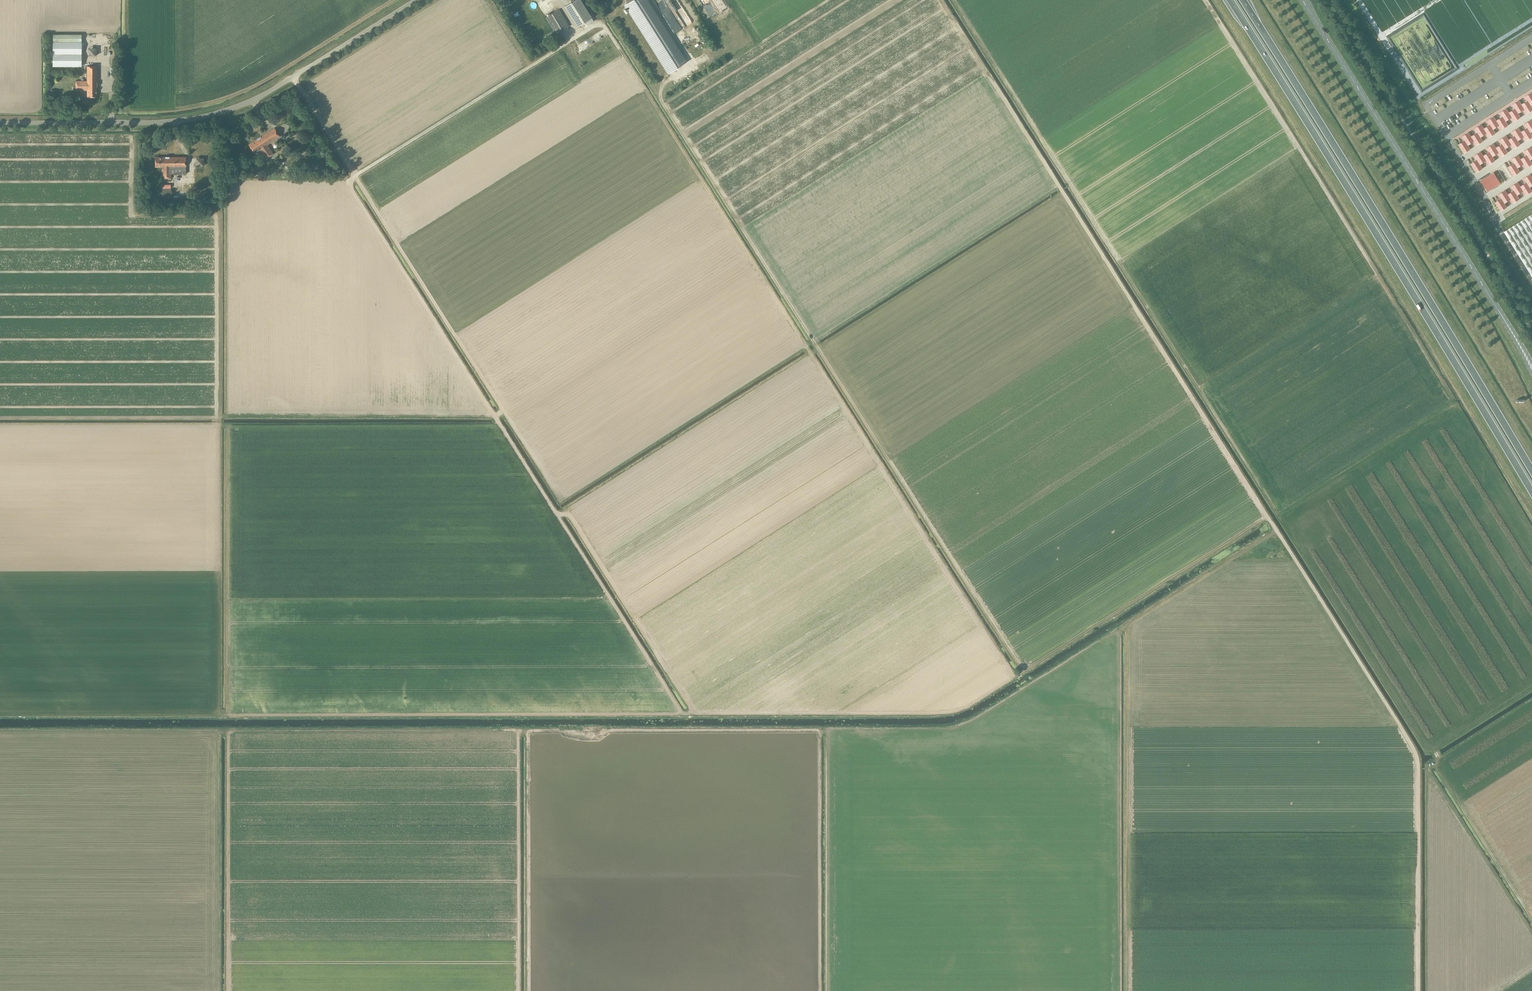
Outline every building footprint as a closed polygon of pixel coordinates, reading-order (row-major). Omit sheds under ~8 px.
[(578,26),(592,18),(581,0),(575,0),(565,6),(578,26)] [(626,5),(669,73),(686,62),(647,0),(633,0),(626,5)] [(680,17),(683,15),(681,12),(685,10),(682,5),(675,9),(680,17)] [(559,9),(546,17),(556,34),(569,26),(559,9)] [(81,34),(53,34),(53,66),(81,66),(81,34)] [(96,56),(96,48),(88,48),(88,56),(96,56)] [(97,96),(97,66),(87,66),(87,81),(76,81),(76,90),(87,90),(87,96),(97,96)] [(1459,145),(1464,154),(1470,150),(1468,146),(1474,142),(1477,146),(1483,142),(1480,138),(1487,134),(1489,138),(1496,134),(1493,130),(1499,126),(1502,130),(1508,126),(1506,122),(1512,118),(1514,122),(1521,118),(1518,114),(1524,110),(1527,114),(1531,111),(1531,108),(1531,106),(1531,105),(1531,94),(1531,93),(1525,97),(1528,101),(1521,105),(1519,101),(1513,105),(1515,109),(1509,113),(1506,109),(1500,113),(1503,117),(1496,121),(1494,117),(1487,121),(1490,125),(1484,129),(1481,125),(1475,129),(1477,133),(1471,137),(1468,133),(1462,137),(1465,141),(1459,145)] [(288,130),(295,126),(290,119),(283,123),(288,130)] [(1471,164),(1476,173),(1483,169),(1480,165),(1486,161),(1489,165),(1495,161),(1493,157),(1499,153),(1501,157),(1508,153),(1505,149),(1511,145),(1514,149),(1520,145),(1518,141),(1524,137),(1527,141),(1531,137),(1531,136),(1530,133),(1531,132),(1531,122),(1531,120),(1525,124),(1527,128),(1521,132),(1518,128),(1512,132),(1515,136),(1508,140),(1506,136),(1500,140),(1502,144),(1496,148),(1493,144),(1487,148),(1489,152),(1483,156),(1481,152),(1474,156),(1477,160),(1471,164)] [(257,139),(248,144),(254,153),(259,149),(266,159),(273,154),(267,144),(280,136),(274,128),(260,137),(260,136),(257,138),(257,139)] [(1508,167),(1514,176),(1520,172),(1517,168),(1524,164),(1526,168),(1531,164),(1531,163),(1530,160),(1531,159),(1531,150),(1531,147),(1524,151),(1527,155),(1521,159),(1518,155),(1512,159),(1514,163),(1508,167)] [(288,168),(302,160),(298,154),(285,163),(288,168)] [(186,174),(186,167),(186,157),(155,157),(155,167),(162,167),(162,178),(171,178),(171,174),(186,174)] [(204,166),(204,157),(196,157),(196,166),(204,166)] [(1494,172),(1481,181),(1488,191),(1500,183),(1494,172)] [(1495,202),(1501,211),(1507,207),(1504,203),(1511,199),(1513,203),(1519,199),(1517,195),(1523,191),(1526,195),(1531,191),(1529,187),(1531,185),(1531,177),(1530,174),(1524,178),(1526,182),(1520,186),(1518,182),(1511,186),(1514,190),(1508,194),(1505,190),(1499,194),(1501,198),(1495,202)] [(151,201),(171,201),(171,188),(151,188),(151,201)] [(1504,231),(1531,276),(1531,214),(1504,231)]
